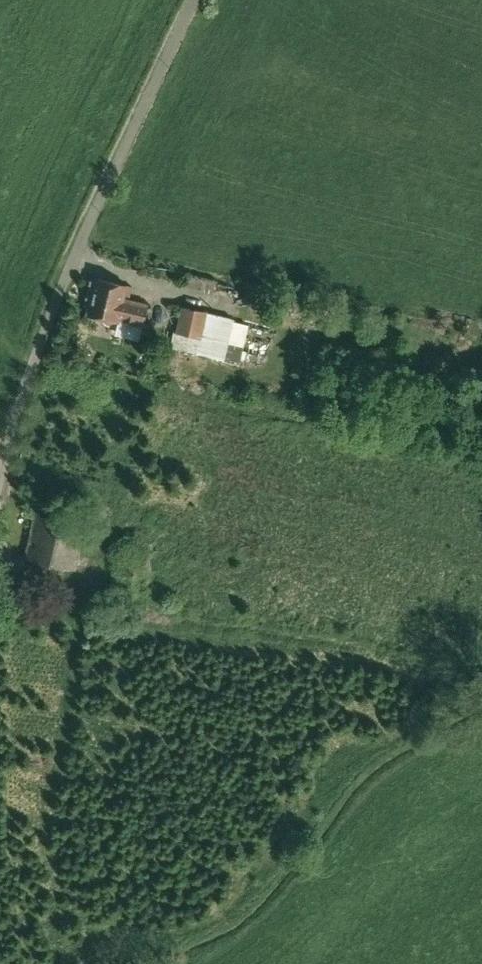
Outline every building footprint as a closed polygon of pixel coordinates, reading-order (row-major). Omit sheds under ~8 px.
[(130,284),(97,277),(88,314),(117,321),(118,316),(145,322),(149,304),(127,298),(130,284)] [(237,318),(186,306),(180,331),(231,343),(234,332),(236,322),(237,318)] [(252,325),(236,322),(234,332),(250,336),(252,325)] [(95,523),(43,513),(34,560),(85,570),(95,523)]
